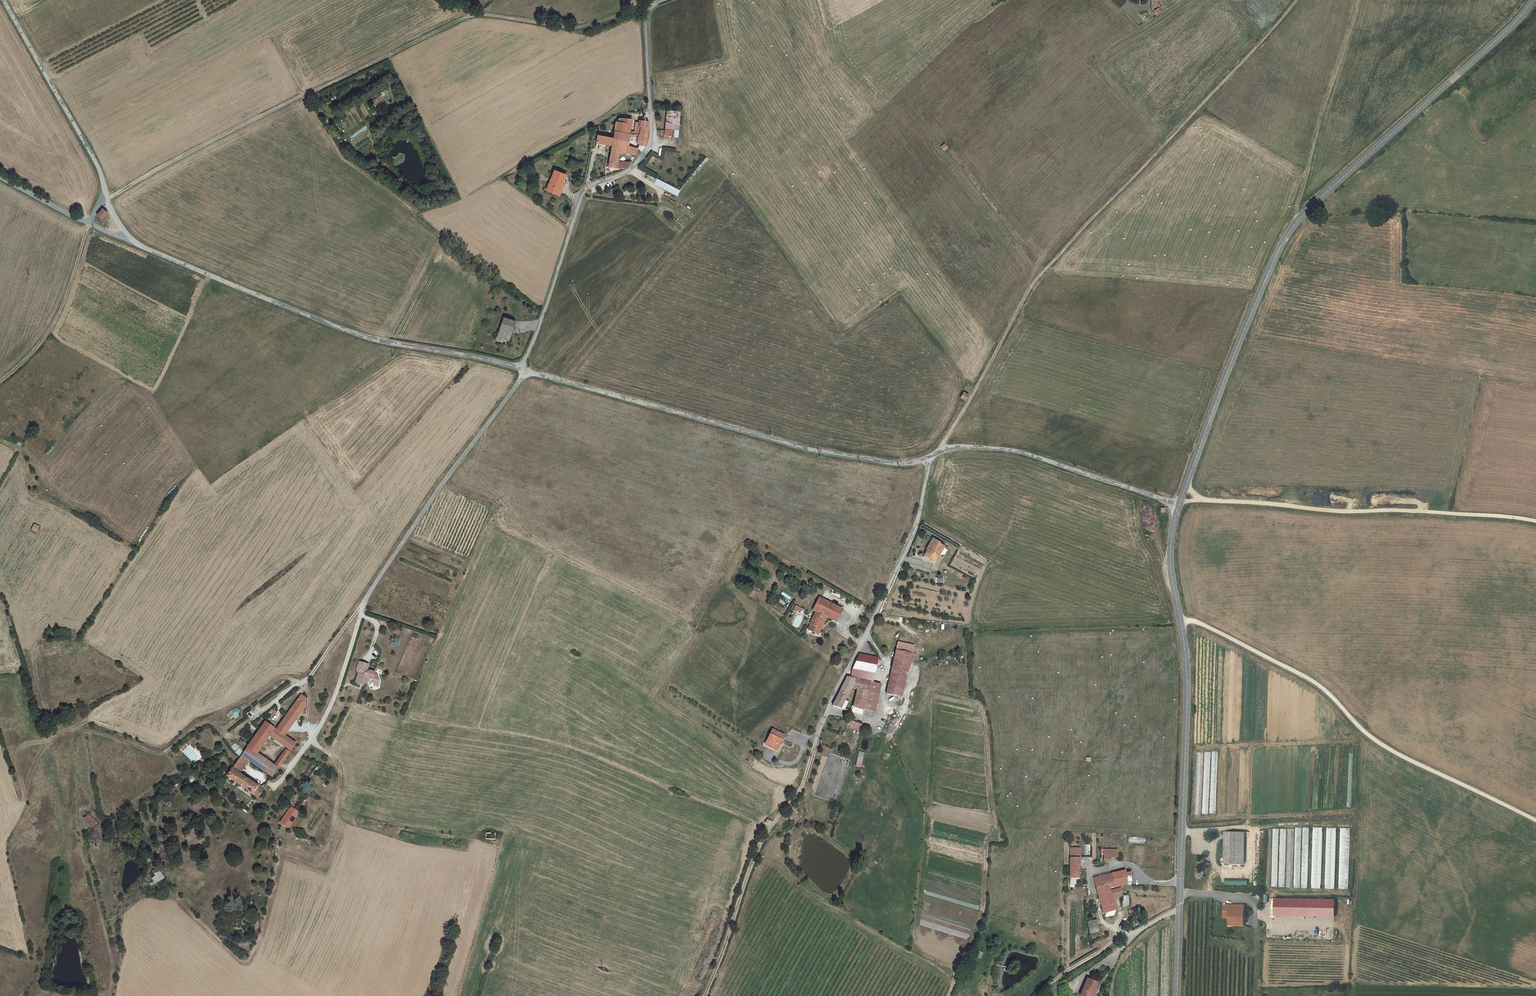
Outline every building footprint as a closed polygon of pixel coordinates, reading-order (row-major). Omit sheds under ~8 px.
[(392,96),(389,91),(386,92),(391,100),(392,100),(393,100),(396,98),(394,94),(392,96)] [(676,137),(678,111),(664,110),(662,136),(676,137)] [(627,126),(634,127),(638,127),(638,122),(626,119),(621,118),(614,122),(627,126)] [(629,135),(626,134),(627,126),(614,122),(611,136),(622,141),(628,143),(629,135)] [(643,147),(646,128),(638,127),(637,135),(635,146),(638,146),(643,147)] [(610,145),(611,136),(595,135),(594,142),(610,145)] [(611,136),(610,145),(609,151),(618,154),(620,154),(622,141),(611,136)] [(609,151),(607,167),(615,168),(616,162),(618,154),(609,151)] [(565,181),(563,180),(564,176),(553,172),(545,191),(558,197),(565,181)] [(678,196),(681,190),(648,174),(645,180),(678,196)] [(101,219),(107,213),(103,209),(97,215),(101,219)] [(496,338),(507,342),(514,322),(502,319),(496,338)] [(966,393),(962,399),(967,402),(971,396),(966,393)] [(927,549),(924,554),(934,560),(942,545),(937,542),(938,541),(932,538),(926,548),(927,549)] [(945,546),(942,545),(934,560),(936,561),(939,555),(945,546)] [(945,546),(939,555),(942,557),(948,548),(945,546)] [(810,624),(808,630),(813,632),(815,629),(819,632),(827,617),(836,621),(842,610),(819,598),(813,610),(816,611),(810,624)] [(802,616),(804,610),(795,605),(792,611),(802,616)] [(894,657),(911,660),(914,645),(898,642),(894,657)] [(853,670),(851,678),(858,679),(860,670),(873,673),(877,658),(859,654),(853,668),(853,669),(853,670)] [(894,657),(892,669),(908,673),(911,660),(894,657)] [(373,683),(374,683),(378,684),(378,685),(379,681),(378,675),(374,674),(375,673),(370,671),(369,671),(367,669),(369,665),(359,662),(356,670),(358,674),(356,682),(358,683),(364,685),(368,682),(369,682),(370,680),(371,679),(374,680),(373,683)] [(908,673),(892,669),(888,687),(886,694),(897,696),(902,697),(908,673)] [(860,670),(858,679),(870,682),(872,682),(873,673),(860,670)] [(840,691),(833,706),(841,708),(844,710),(848,703),(848,702),(848,701),(845,700),(850,691),(852,688),(858,689),(868,691),(868,689),(870,682),(858,679),(851,678),(847,677),(845,680),(841,690),(840,691)] [(872,682),(870,682),(868,689),(879,692),(880,685),(872,682)] [(868,691),(858,689),(855,699),(865,701),(868,691)] [(865,703),(870,704),(869,710),(874,712),(879,692),(868,689),(868,691),(865,701),(865,703)] [(301,695),(292,708),(301,713),(303,715),(306,698),(301,695)] [(851,712),(863,715),(864,709),(869,710),(870,704),(865,703),(865,701),(855,699),(855,701),(852,710),(851,711),(851,712)] [(285,736),(301,713),(292,708),(276,730),(285,736)] [(863,715),(873,717),(874,712),(869,710),(864,709),(863,715)] [(861,724),(850,719),(847,724),(861,730),(862,725),(861,724)] [(265,722),(242,756),(248,760),(258,767),(265,772),(272,777),(278,769),(274,766),(273,765),(270,763),(257,754),(270,735),(288,747),(286,750),(285,749),(278,760),(282,763),(296,744),(285,736),(276,730),(274,728),(265,722)] [(782,740),(783,741),(785,736),(772,730),(766,743),(776,748),(780,740),(782,740)] [(776,748),(766,743),(765,744),(777,751),(782,740),(780,740),(776,748)] [(242,756),(232,769),(238,773),(243,766),(244,767),(248,760),(242,756)] [(274,766),(278,769),(282,763),(278,760),(276,764),(274,766)] [(238,773),(232,769),(227,776),(258,798),(265,787),(263,786),(262,787),(261,789),(244,777),(238,773)] [(245,775),(244,777),(261,789),(262,787),(254,781),(245,775)] [(294,810),(290,807),(284,816),(288,819),(284,825),(289,828),(298,813),(294,810)] [(89,814),(84,818),(89,826),(96,821),(89,814)] [(288,819),(284,816),(280,822),(284,825),(288,819)] [(1308,888),(1309,827),(1302,827),(1295,827),(1294,887),(1308,888)] [(1313,827),(1312,888),(1321,888),(1322,827),(1313,827)] [(1335,888),(1336,827),(1326,827),(1325,888),(1335,888)] [(1272,828),(1271,886),(1285,887),(1286,829),(1272,828)] [(1349,889),(1349,828),(1340,828),(1340,870),(1339,870),(1339,889),(1349,889)] [(1244,832),(1225,832),(1224,863),(1244,864),(1244,832)] [(1117,857),(1117,850),(1104,850),(1104,861),(1110,861),(1110,857),(1117,857)] [(1070,858),(1070,878),(1076,878),(1078,878),(1079,858),(1077,858),(1070,858)] [(155,876),(151,878),(154,882),(155,884),(165,878),(157,868),(152,871),(155,876)] [(1112,874),(1114,888),(1122,885),(1127,884),(1126,879),(1125,871),(1119,872),(1112,874)] [(1110,892),(1109,889),(1114,888),(1112,874),(1101,876),(1102,886),(1096,888),(1098,895),(1110,892)] [(1093,878),(1096,888),(1102,886),(1101,876),(1093,878)] [(1104,913),(1117,909),(1113,900),(1115,899),(1114,896),(1122,894),(1122,887),(1110,892),(1098,895),(1104,913)] [(1336,918),(1336,905),(1277,903),(1277,916),(1336,918)] [(1244,925),(1244,906),(1224,905),(1224,918),(1229,918),(1229,925),(1244,925)] [(1096,920),(1087,922),(1089,934),(1098,932),(1096,920)] [(1081,995),(1091,995),(1094,989),(1095,990),(1098,983),(1088,979),(1080,995),(1081,995)]
